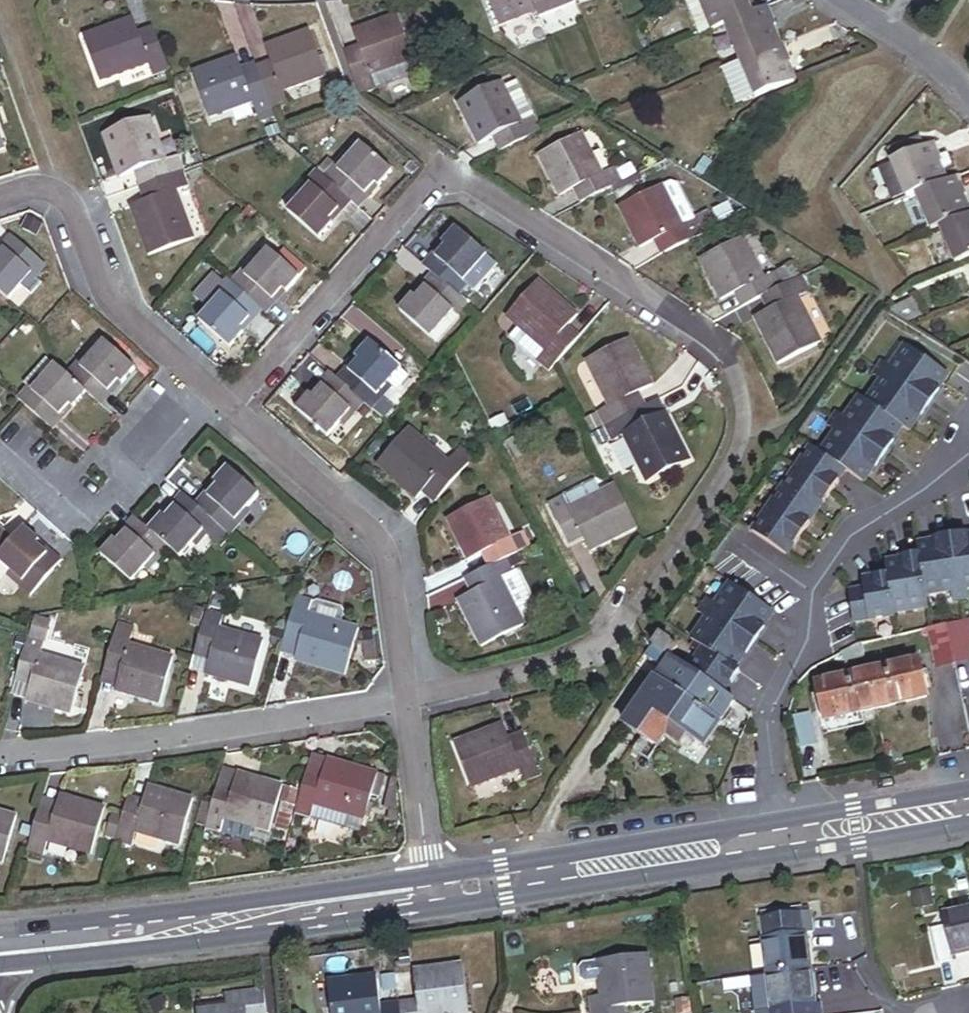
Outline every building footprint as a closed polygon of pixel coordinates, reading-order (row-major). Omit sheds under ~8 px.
[(497,27),(535,12),(531,0),(487,0),(497,27)] [(535,12),(538,19),(575,4),(573,0),(531,0),(535,12)] [(696,35),(712,29),(700,0),(682,0),(696,35)] [(756,12),(752,0),(700,0),(712,29),(725,24),(756,12)] [(779,45),(772,27),(775,26),(767,7),(756,12),(725,24),(739,61),(779,45)] [(346,58),(360,96),(376,90),(371,76),(412,61),(395,15),(353,31),(361,52),(346,58)] [(84,36),(101,83),(149,66),(153,76),(168,71),(154,33),(138,39),(131,19),(84,36)] [(325,76),(308,29),(265,46),(272,67),(258,72),(272,111),(287,105),(282,92),(325,76)] [(794,82),(787,65),(791,63),(783,44),(779,45),(739,61),(752,93),(754,98),(794,82)] [(272,111),(258,72),(243,78),(235,57),(191,73),(209,120),(253,104),(258,116),(272,111)] [(412,61),(371,76),(376,90),(417,74),(412,61)] [(752,93),(739,61),(723,68),(735,100),(752,93)] [(457,104),(478,145),(499,135),(506,149),(541,131),(534,117),(523,123),(504,88),(501,81),(457,104)] [(516,82),(504,88),(523,123),(534,117),(516,82)] [(272,111),(258,116),(261,125),(275,120),(272,111)] [(164,160),(148,118),(102,134),(117,177),(140,169),(146,185),(182,172),(183,171),(178,155),(164,160)] [(581,133),(538,155),(558,195),(577,185),(585,201),(622,183),(619,176),(614,167),(601,173),(581,133)] [(887,152),(890,160),(924,147),(920,138),(887,152)] [(891,161),(873,168),(887,203),(904,196),(905,198),(917,193),(946,182),(941,171),(952,167),(947,155),(939,158),(933,143),(924,147),(890,160),(891,161)] [(378,188),(392,172),(360,144),(337,170),(332,165),(323,176),(348,199),(356,206),(375,185),(378,188)] [(182,158),(187,170),(201,165),(197,153),(182,158)] [(329,221),(348,199),(323,176),(316,170),(305,182),(310,187),(287,213),(318,241),(333,224),(329,221)] [(619,176),(622,183),(634,176),(631,170),(619,176)] [(194,240),(177,191),(187,187),(182,172),(146,185),(144,186),(149,201),(129,208),(147,257),(194,240)] [(963,197),(966,196),(959,176),(946,182),(917,193),(932,230),(941,226),(968,215),(968,211),(963,197)] [(670,181),(662,185),(682,226),(695,220),(678,183),(670,181)] [(618,207),(639,249),(660,239),(667,252),(703,235),(695,220),(682,226),(662,185),(618,207)] [(708,213),(695,220),(703,235),(715,228),(708,213)] [(941,226),(956,263),(968,258),(968,215),(941,226)] [(487,256),(453,227),(440,243),(444,247),(426,269),(435,277),(458,297),(467,286),(464,283),(486,257),(487,256)] [(764,279),(743,237),(699,259),(720,301),(740,291),(747,305),(767,295),(784,287),(777,272),(764,279)] [(7,301),(31,274),(36,278),(45,268),(12,239),(0,253),(0,294),(7,301)] [(285,294),(299,278),(267,250),(244,276),(240,272),(230,283),(259,309),(263,312),(282,291),(285,294)] [(496,266),(486,257),(464,283),(467,286),(474,292),(496,266)] [(791,265),(777,272),(784,287),(798,280),(791,265)] [(456,317),(467,304),(458,297),(435,277),(416,299),(411,295),(398,310),(430,339),(431,338),(438,344),(459,319),(456,317)] [(822,344),(798,296),(810,291),(803,277),(798,280),(784,287),(767,295),(774,309),(754,319),(778,365),(822,344)] [(239,330),(259,309),(230,283),(227,280),(217,291),(222,295),(198,321),(230,349),(244,334),(239,330)] [(562,331),(576,314),(537,280),(505,317),(517,327),(544,351),(535,361),(548,372),(575,342),(562,331)] [(909,325),(923,320),(916,302),(889,312),(909,325)] [(508,338),(535,361),(544,351),(517,327),(508,338)] [(651,386),(627,338),(583,360),(607,408),(596,413),(603,427),(638,409),(632,395),(651,386)] [(135,369),(101,340),(78,366),(75,363),(65,374),(86,393),(98,403),(117,382),(121,385),(135,369)] [(388,384),(401,369),(368,340),(353,357),(357,361),(338,383),(364,405),(372,412),(381,400),(377,397),(388,384)] [(936,390),(948,372),(906,343),(890,367),(882,361),(877,368),(929,405),(939,392),(936,390)] [(31,392),(54,365),(47,359),(23,385),(26,388),(31,392)] [(65,374),(54,365),(31,392),(26,388),(16,399),(24,406),(50,428),(69,407),(72,410),(86,393),(65,374)] [(920,417),(929,405),(877,368),(872,375),(880,380),(865,402),(900,427),(907,431),(918,416),(920,417)] [(411,377),(401,369),(388,384),(398,392),(411,377)] [(338,383),(331,377),(314,398),(308,393),(294,409),(327,437),(350,411),(355,416),(364,405),(338,383)] [(900,427),(865,402),(858,398),(844,418),(836,412),(831,420),(883,456),(893,443),(890,441),(900,427)] [(659,399),(638,409),(646,425),(667,415),(659,399)] [(395,412),(381,400),(372,412),(386,424),(395,412)] [(690,460),(667,415),(646,425),(638,409),(603,427),(610,442),(622,436),(644,482),(690,460)] [(603,427),(596,413),(584,419),(590,433),(603,427)] [(883,456),(831,420),(827,426),(835,432),(819,453),(844,470),(861,483),(872,467),(875,469),(883,456)] [(610,442),(603,427),(590,433),(598,448),(610,442)] [(376,464),(415,499),(419,494),(429,483),(440,493),(467,463),(455,453),(446,463),(408,429),(376,464)] [(836,481),(844,470),(819,453),(810,447),(795,469),(830,493),(838,482),(836,481)] [(234,522),(258,495),(225,466),(211,482),(217,486),(198,508),(217,525),(230,536),(239,526),(234,522)] [(823,504),(830,493),(795,469),(780,490),(814,513),(821,503),(823,504)] [(440,493),(429,483),(419,494),(430,504),(440,493)] [(562,496),(568,508),(594,495),(588,483),(562,496)] [(635,530),(613,486),(594,495),(568,508),(562,496),(546,504),(565,540),(579,533),(589,553),(635,530)] [(807,524),(814,513),(780,490),(766,511),(801,535),(808,525),(807,524)] [(208,536),(217,525),(198,508),(184,496),(166,517),(162,514),(147,531),(168,549),(179,559),(203,532),(208,536)] [(509,539),(490,498),(445,520),(465,561),(487,551),(493,565),(505,559),(530,547),(522,532),(509,539)] [(801,535),(766,511),(751,532),(785,556),(792,545),(793,546),(801,535)] [(158,561),(168,549),(147,531),(136,521),(116,542),(113,539),(99,555),(131,583),(154,557),(158,561)] [(230,536),(217,525),(208,536),(222,548),(231,538),(230,536)] [(37,546),(40,542),(24,527),(10,543),(0,554),(0,564),(22,583),(18,587),(29,596),(57,564),(37,546)] [(966,534),(966,531),(949,533),(959,596),(966,595),(965,585),(968,584),(968,533),(966,534)] [(959,596),(949,533),(934,536),(935,538),(917,541),(918,551),(924,591),(949,588),(950,597),(959,596)] [(0,535),(0,554),(10,543),(0,535)] [(924,591),(918,551),(903,553),(904,556),(885,559),(887,571),(892,609),(926,604),(924,591)] [(517,610),(530,603),(531,598),(520,575),(515,573),(512,574),(505,559),(493,565),(473,575),(480,590),(457,601),(480,648),(524,626),(517,610)] [(892,609),(887,571),(874,573),(874,574),(861,576),(863,584),(847,587),(852,618),(893,612),(892,609)] [(761,630),(771,614),(729,585),(714,606),(706,601),(702,607),(755,643),(761,635),(763,631),(761,630)] [(295,660),(294,661),(345,675),(357,629),(340,624),(308,615),(312,602),(296,597),(285,636),(300,640),(295,660)] [(312,602),(308,615),(340,624),(344,612),(341,607),(316,600),(312,602)] [(755,643),(702,607),(697,614),(705,620),(691,641),(695,643),(733,670),(743,655),(746,657),(755,643)] [(203,614),(193,611),(189,627),(199,630),(203,614)] [(211,654),(205,676),(249,688),(262,641),(218,629),(222,616),(206,611),(196,650),(211,654)] [(33,620),(28,637),(43,641),(48,622),(35,618),(33,620)] [(944,625),(952,660),(968,656),(968,633),(966,620),(944,625)] [(944,625),(925,629),(934,665),(952,660),(944,625)] [(115,689),(114,691),(158,704),(172,658),(128,645),(132,631),(116,627),(105,665),(121,670),(115,689)] [(300,640),(285,636),(280,656),(295,660),(300,640)] [(25,700),(25,702),(69,714),(82,667),(39,655),(43,641),(28,637),(17,676),(31,680),(25,700)] [(731,683),(738,673),(733,670),(695,643),(691,649),(699,655),(688,671),(722,694),(730,683),(731,683)] [(662,668),(623,725),(657,748),(666,734),(681,744),(686,736),(702,747),(733,702),(722,694),(688,671),(668,657),(652,646),(645,657),(662,668)] [(211,654),(196,650),(190,672),(205,676),(211,654)] [(926,697),(917,659),(867,671),(875,709),(926,697)] [(121,670),(105,665),(99,685),(115,689),(121,670)] [(875,709),(867,671),(815,682),(824,720),(875,709)] [(31,680),(17,676),(11,696),(25,700),(31,680)] [(792,717),(798,749),(815,746),(809,714),(792,717)] [(509,746),(501,725),(453,743),(470,789),(519,771),(523,782),(538,777),(525,740),(509,746)] [(312,755),(306,777),(321,781),(327,759),(312,755)] [(378,773),(327,759),(321,781),(306,777),(295,814),(310,818),(313,808),(364,822),(378,773)] [(238,773),(222,769),(215,790),(232,795),(238,773)] [(281,786),(238,773),(232,795),(215,790),(211,805),(204,829),(221,834),(224,821),(252,829),(267,834),(281,786)] [(193,799),(147,786),(142,807),(127,803),(122,818),(116,843),(131,847),(134,835),(179,847),(193,799)] [(104,808),(60,795),(53,817),(38,813),(27,852),(42,856),(46,843),(90,856),(104,808)] [(204,829),(211,805),(203,803),(196,827),(204,829)] [(364,822),(313,808),(310,818),(361,832),(364,822)] [(0,813),(0,865),(2,865),(16,817),(0,813)] [(116,843),(122,818),(112,815),(105,840),(116,843)] [(252,829),(224,821),(221,834),(249,842),(252,829)] [(941,913),(944,926),(930,929),(938,964),(952,961),(950,955),(968,950),(968,907),(941,913)] [(808,969),(803,932),(810,931),(807,910),(758,917),(766,975),(808,969)] [(646,955),(581,963),(577,968),(579,977),(583,980),(599,979),(601,996),(587,997),(589,1012),(624,1012),(624,1008),(652,1005),(646,955)] [(462,966),(412,972),(416,1000),(398,1002),(399,1012),(468,1012),(462,966)] [(307,967),(297,968),(298,979),(308,978),(307,967)] [(808,969),(766,975),(751,977),(756,1012),(820,1012),(819,1005),(813,1006),(808,969)] [(375,976),(327,982),(330,1012),(399,1012),(398,1002),(378,1004),(375,976)] [(263,991),(225,995),(226,1009),(196,1012),(197,1012),(265,1012),(263,991)] [(148,1006),(151,1012),(163,1012),(169,1010),(163,998),(148,1006)] [(676,1012),(690,1012),(689,1000),(675,1002),(676,1012)]
